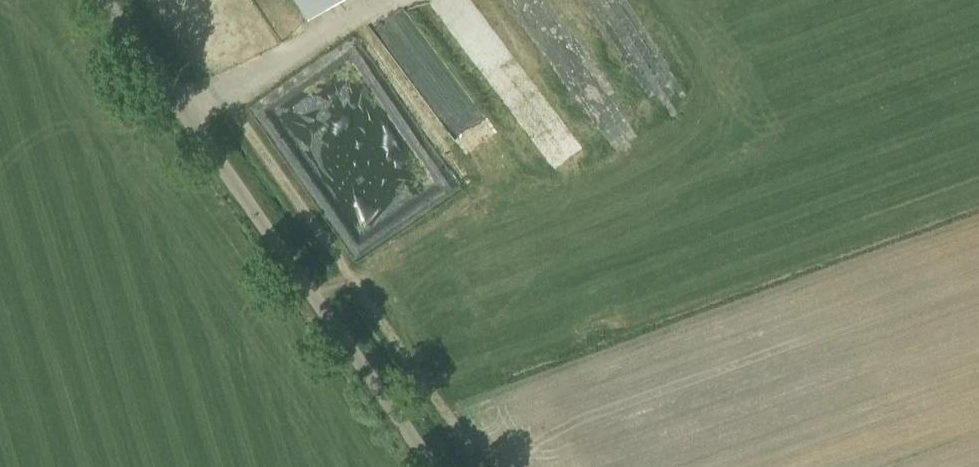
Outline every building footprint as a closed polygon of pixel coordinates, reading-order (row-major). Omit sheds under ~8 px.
[(309,17),(335,0),(298,0),(309,17)] [(350,55),(272,100),(285,122),(312,106),(306,95),(356,66),(350,55)] [(434,86),(439,97),(459,87),(454,77),(434,86)] [(356,159),(367,174),(331,178),(333,201),(363,246),(364,254),(371,253),(413,225),(412,213),(445,191),(436,192),(448,184),(411,129),(402,135),(403,147),(391,155),(356,159)]
